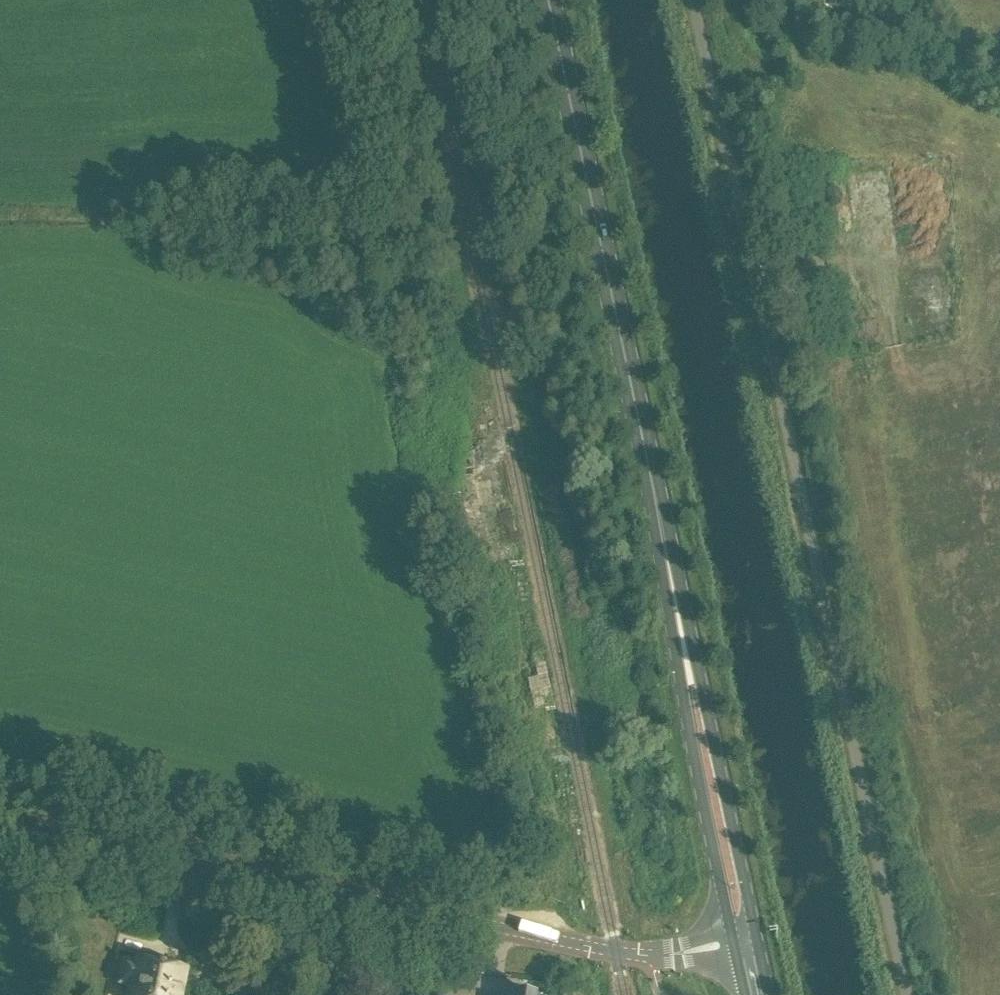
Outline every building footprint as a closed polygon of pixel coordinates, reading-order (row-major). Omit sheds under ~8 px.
[(185,971),(156,965),(157,959),(141,955),(140,961),(137,961),(137,964),(125,961),(118,994),(180,994),(185,971)]
